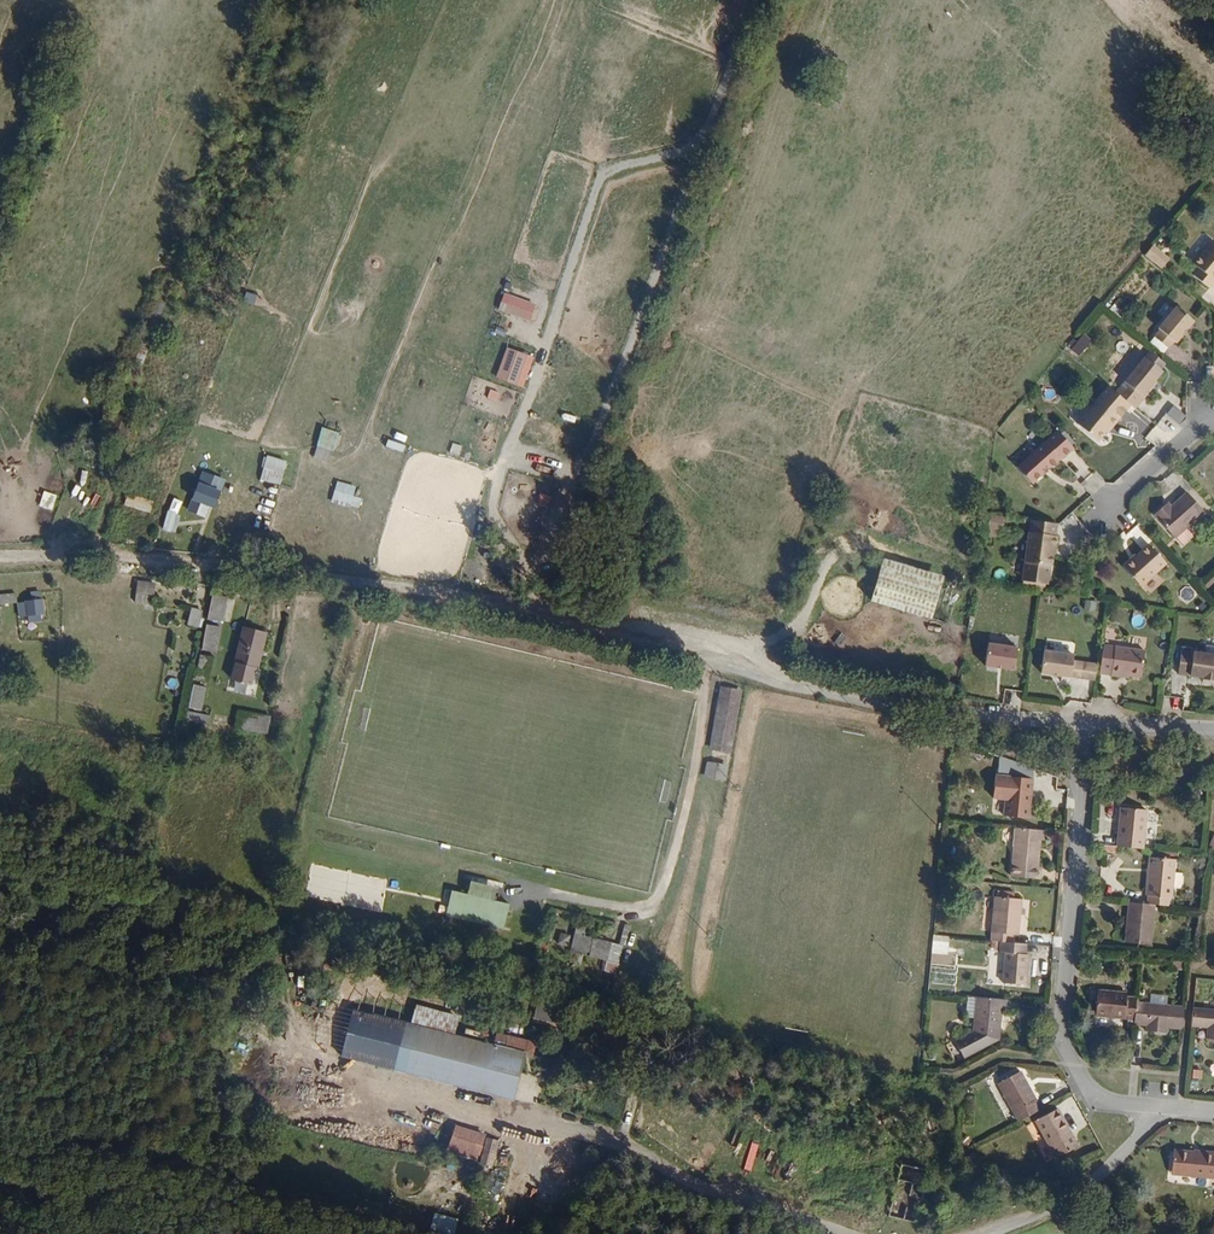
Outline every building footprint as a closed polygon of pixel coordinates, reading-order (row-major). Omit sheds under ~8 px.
[(1210,240),(1191,262),(1197,266),(1190,273),(1207,287),(1213,278),(1213,243),(1210,240)] [(1153,245),(1146,256),(1163,267),(1171,256),(1153,245)] [(1173,340),(1191,318),(1174,303),(1156,325),(1157,327),(1151,334),(1166,345),(1171,338),(1173,340)] [(1139,393),(1152,378),(1159,369),(1141,354),(1112,390),(1131,406),(1141,395),(1139,393)] [(1141,395),(1154,380),(1152,378),(1139,393),(1141,395)] [(1115,417),(1092,399),(1073,422),(1093,439),(1101,430),(1106,424),(1108,425),(1115,417)] [(331,452),(336,434),(322,430),(317,448),(331,452)] [(1027,482),(1056,457),(1057,458),(1070,447),(1054,430),(1013,466),(1027,482)] [(168,515),(193,452),(182,448),(150,531),(152,532),(150,536),(159,539),(161,534),(164,535),(171,516),(168,515)] [(327,465),(331,452),(317,448),(313,460),(327,465)] [(226,469),(229,460),(210,454),(207,464),(226,469)] [(277,486),(284,463),(265,458),(258,480),(277,486)] [(461,466),(443,460),(441,466),(459,473),(461,466)] [(216,508),(227,479),(203,470),(188,509),(205,516),(209,506),(216,508)] [(356,501),(359,491),(337,485),(332,504),(358,512),(361,503),(356,501)] [(40,504),(53,508),(57,493),(44,490),(40,504)] [(1189,523),(1202,511),(1185,491),(1169,505),(1164,508),(1161,505),(1152,513),(1172,537),(1173,536),(1189,523)] [(125,504),(152,512),(155,500),(128,492),(125,504)] [(1179,543),(1195,529),(1189,523),(1173,536),(1179,543)] [(1056,550),(1057,540),(1055,540),(1056,527),(1029,525),(1024,586),(1050,588),(1053,558),(1054,550),(1056,550)] [(1137,589),(1162,566),(1145,546),(1132,558),(1128,562),(1127,561),(1119,569),(1137,589)] [(926,622),(939,578),(876,559),(873,572),(864,602),(926,622)] [(157,608),(162,586),(145,582),(140,605),(157,608)] [(21,600),(21,592),(2,592),(2,600),(21,600)] [(50,607),(50,599),(31,599),(31,607),(50,607)] [(229,627),(237,603),(223,599),(215,623),(229,627)] [(202,634),(208,616),(197,613),(192,630),(202,634)] [(220,658),(227,634),(213,629),(206,653),(220,658)] [(261,679),(273,642),(250,634),(239,670),(241,671),(239,676),(257,681),(258,678),(261,679)] [(1144,677),(1147,651),(1116,648),(1114,677),(1124,678),(1124,675),(1132,676),(1144,677)] [(1175,648),(1173,672),(1198,674),(1198,676),(1212,677),(1212,676),(1213,676),(1213,652),(1175,648)] [(1073,659),(1074,654),(1045,650),(1042,672),(1071,676),(1073,659)] [(1021,675),(1022,653),(993,651),(991,673),(1021,675)] [(1081,660),(1073,659),(1071,676),(1079,677),(1081,660)] [(209,687),(216,664),(204,660),(197,683),(209,687)] [(1097,662),(1081,660),(1079,677),(1095,679),(1097,662)] [(200,716),(208,694),(195,690),(188,712),(200,716)] [(241,707),(245,692),(240,691),(235,706),(241,707)] [(737,712),(741,696),(722,692),(718,708),(737,712)] [(728,756),(737,712),(718,708),(709,752),(728,756)] [(206,730),(209,722),(186,715),(184,724),(206,730)] [(265,746),(270,727),(238,719),(233,737),(265,746)] [(229,730),(212,725),(210,732),(227,736),(229,730)] [(999,774),(1034,775),(1034,761),(999,760),(999,774)] [(722,784),(724,772),(706,768),(703,780),(722,784)] [(1023,803),(1024,790),(1013,789),(1005,788),(1002,811),(1026,814),(1027,803),(1023,803)] [(1139,846),(1142,806),(1116,804),(1112,844),(1139,846)] [(1030,863),(1033,835),(1036,836),(1038,826),(1013,823),(1006,872),(1034,875),(1036,863),(1030,863)] [(1171,893),(1175,855),(1148,852),(1144,890),(1146,890),(1145,900),(1152,901),(1167,903),(1168,892),(1171,893)] [(492,901),(496,887),(469,880),(466,894),(492,901)] [(1013,932),(1018,896),(1012,895),(1013,888),(996,886),(990,938),(999,939),(1008,940),(1009,931),(1013,932)] [(502,930),(508,905),(492,901),(466,894),(450,890),(444,916),(502,930)] [(1148,938),(1152,901),(1145,900),(1125,898),(1122,921),(1127,921),(1126,936),(1148,938)] [(561,932),(558,944),(567,946),(570,933),(561,932)] [(616,978),(624,949),(576,937),(571,955),(607,964),(604,975),(616,978)] [(1020,982),(1024,951),(1021,951),(1022,941),(1008,940),(999,939),(998,949),(1003,950),(999,979),(1020,982)] [(1134,998),(1135,994),(1125,993),(1125,989),(1093,985),(1091,1011),(1133,1015),(1134,998)] [(963,1053),(997,1034),(1000,1005),(1004,1005),(1005,995),(976,992),(972,1027),(954,1036),(963,1053)] [(1181,1024),(1183,1003),(1134,998),(1133,1015),(1132,1020),(1142,1021),(1141,1025),(1157,1027),(1158,1022),(1165,1023),(1181,1024)] [(540,999),(534,1017),(559,1025),(565,1007),(540,999)] [(1194,1004),(1193,1023),(1207,1024),(1206,1035),(1213,1035),(1213,1006),(1194,1004)] [(488,1092),(500,1044),(411,1023),(399,1070),(488,1092)] [(518,1099),(530,1052),(500,1044),(488,1092),(518,1099)] [(1033,1100),(1017,1069),(994,1081),(1015,1121),(1035,1110),(1031,1102),(1033,1100)] [(1066,1129),(1055,1107),(1032,1119),(1052,1157),(1071,1147),(1063,1131),(1066,1129)] [(478,1160),(487,1134),(456,1123),(447,1150),(478,1160)] [(1074,1145),(1066,1129),(1063,1131),(1071,1147),(1074,1145)] [(498,1167),(504,1141),(493,1138),(486,1164),(498,1167)] [(1186,1154),(1186,1156),(1164,1154),(1162,1177),(1213,1182),(1213,1156),(1186,1154)] [(924,1211),(926,1203),(924,1201),(922,1200),(925,1187),(922,1187),(926,1171),(899,1165),(886,1219),(915,1226),(918,1213),(922,1214),(924,1211)] [(431,1231),(445,1233),(455,1233),(459,1217),(435,1212),(431,1231)]
